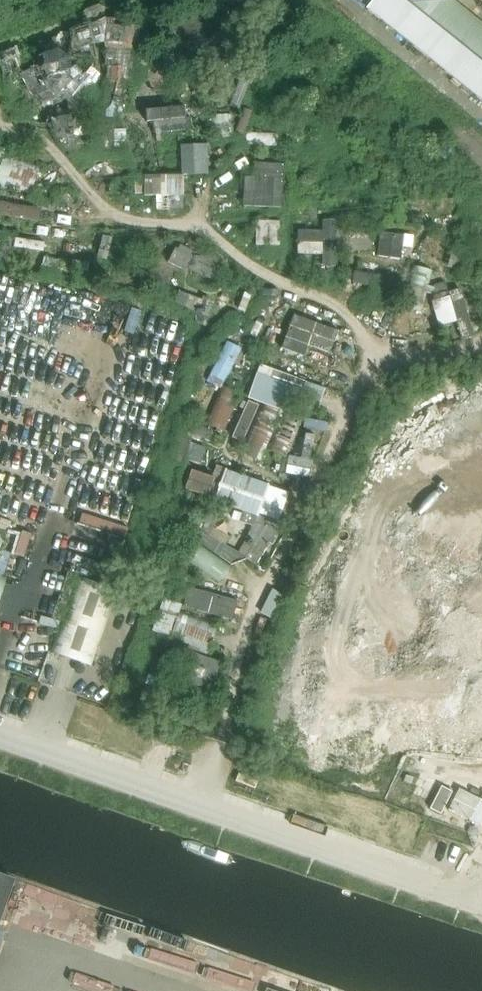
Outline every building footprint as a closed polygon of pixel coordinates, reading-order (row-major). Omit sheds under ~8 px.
[(366,8),(481,101),(481,25),(451,0),(372,0),(366,8)] [(232,10),(168,23),(176,62),(239,50),(232,10)] [(187,112),(148,116),(150,137),(189,133),(187,112)] [(207,174),(207,145),(181,145),(181,174),(207,174)] [(4,157),(0,167),(0,187),(28,197),(38,168),(4,157)] [(283,210),(283,169),(255,168),(255,179),(244,179),(243,210),(283,210)] [(184,213),(184,181),(145,181),(145,213),(184,213)] [(0,205),(0,219),(39,225),(41,211),(0,205)] [(279,245),(279,221),(255,221),(255,245),(279,245)] [(373,256),(372,232),(336,233),(336,227),(323,227),(324,268),(336,268),(336,257),(373,256)] [(406,241),(381,237),(378,260),(403,263),(406,241)] [(46,248),(3,241),(0,259),(0,263),(12,265),(14,254),(44,259),(46,248)] [(178,245),(168,268),(214,289),(225,267),(178,245)] [(421,311),(432,271),(413,266),(402,306),(421,311)] [(354,276),(352,285),(398,295),(400,286),(393,285),(395,275),(374,271),(372,280),(354,276)] [(443,324),(463,320),(467,337),(478,335),(468,287),(436,293),(443,324)] [(337,331),(294,316),(281,348),(302,356),(306,345),(329,353),(337,331)] [(206,378),(190,417),(287,456),(303,418),(206,378)] [(171,460),(182,463),(183,458),(201,462),(205,447),(190,443),(192,435),(205,439),(208,429),(182,421),(171,460)] [(286,493),(268,487),(268,484),(216,466),(212,478),(191,471),(185,488),(207,496),(206,499),(256,516),(257,513),(277,519),(286,493)] [(231,566),(191,537),(179,553),(219,583),(231,566)] [(76,575),(49,653),(90,667),(118,589),(76,575)] [(237,601),(189,588),(184,606),(232,619),(237,601)] [(206,653),(215,626),(180,614),(170,640),(206,653)] [(214,665),(173,650),(187,689),(205,688),(214,665)] [(441,786),(429,809),(440,814),(452,791),(441,786)] [(0,876),(0,905),(9,879),(0,876)]
